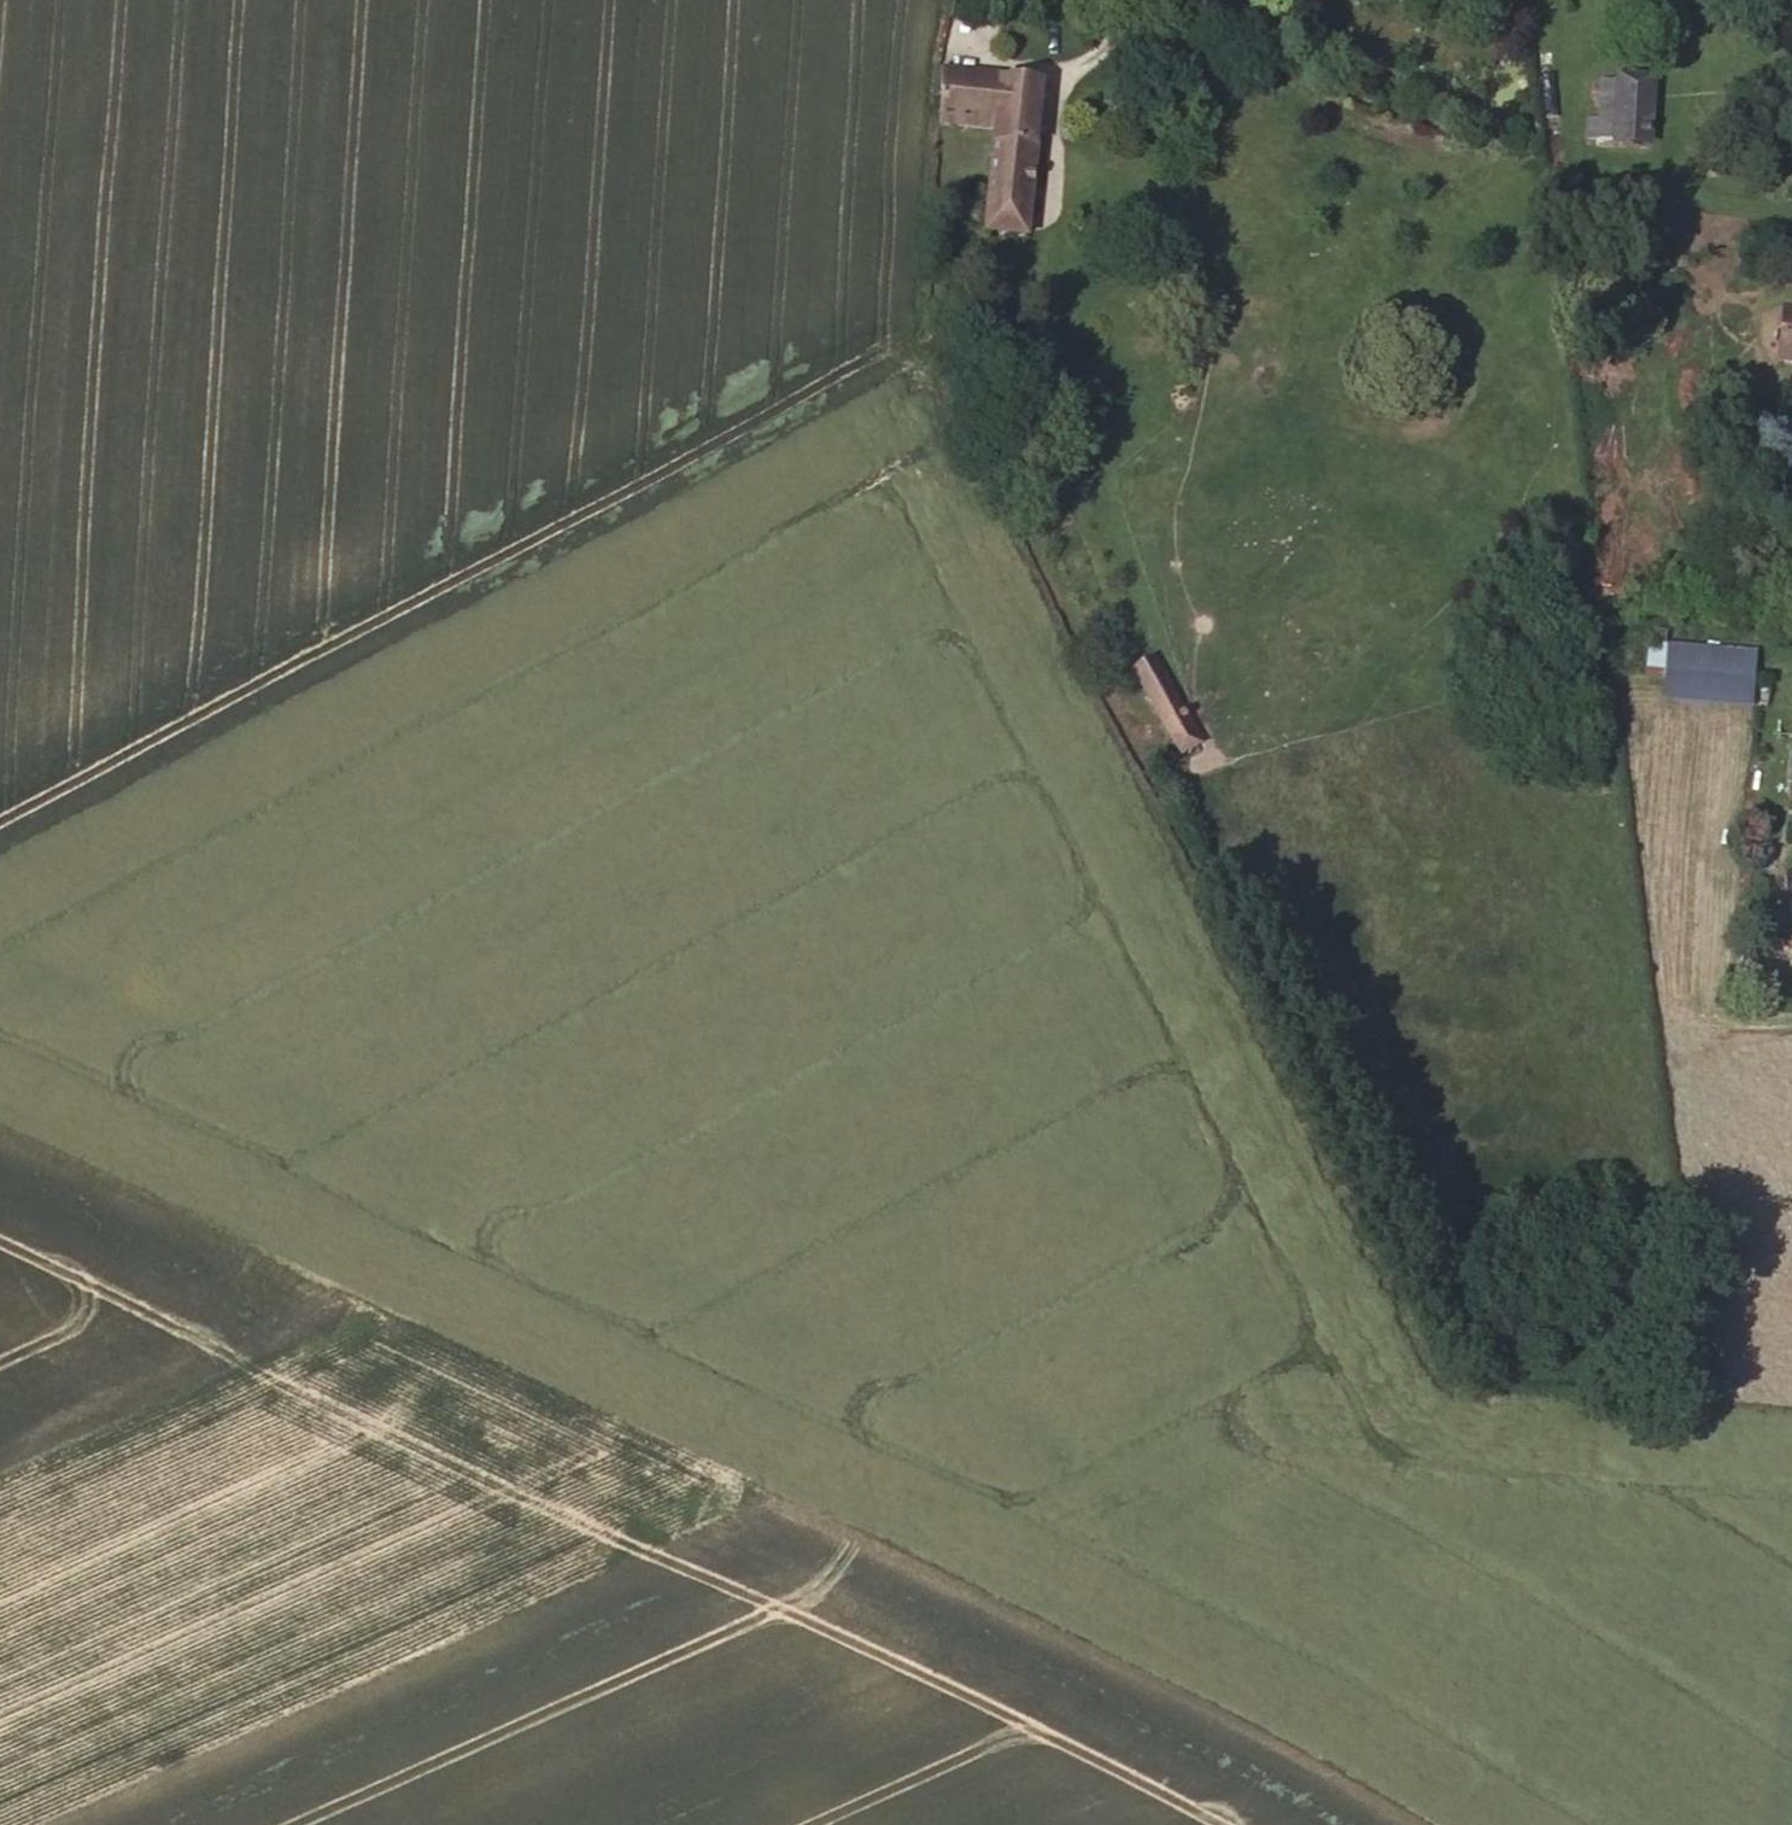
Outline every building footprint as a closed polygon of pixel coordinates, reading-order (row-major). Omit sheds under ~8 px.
[(1656,149),(1660,72),(1618,69),(1615,76),(1601,75),(1599,111),(1585,110),(1583,145),(1656,149)] [(1021,233),(1037,79),(973,71),(970,97),(992,101),(979,228),(1021,233)] [(1669,700),(1754,706),(1758,647),(1673,642),(1669,700)] [(1197,735),(1154,648),(1133,658),(1176,744),(1197,735)]
